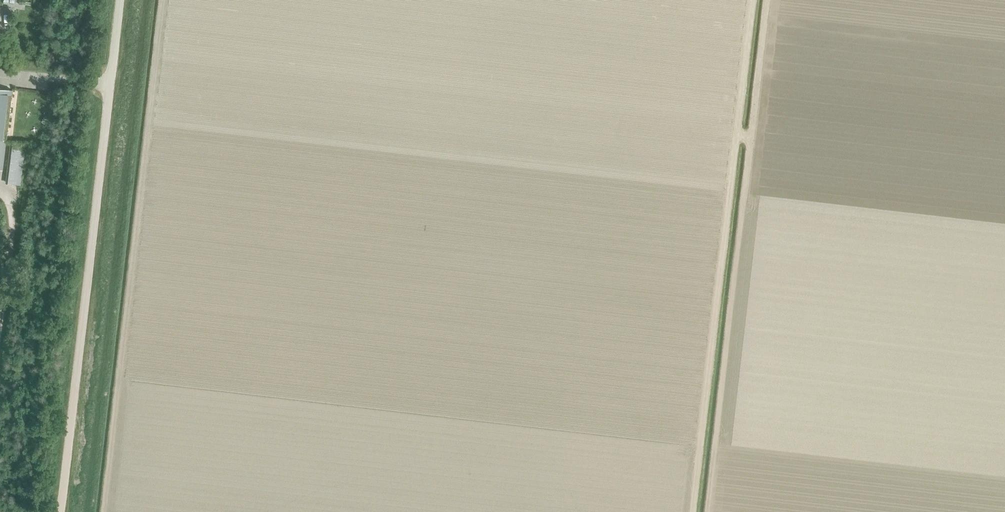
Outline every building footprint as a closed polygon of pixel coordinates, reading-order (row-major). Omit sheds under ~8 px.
[(3,169),(12,90),(0,88),(0,169),(3,169)]
